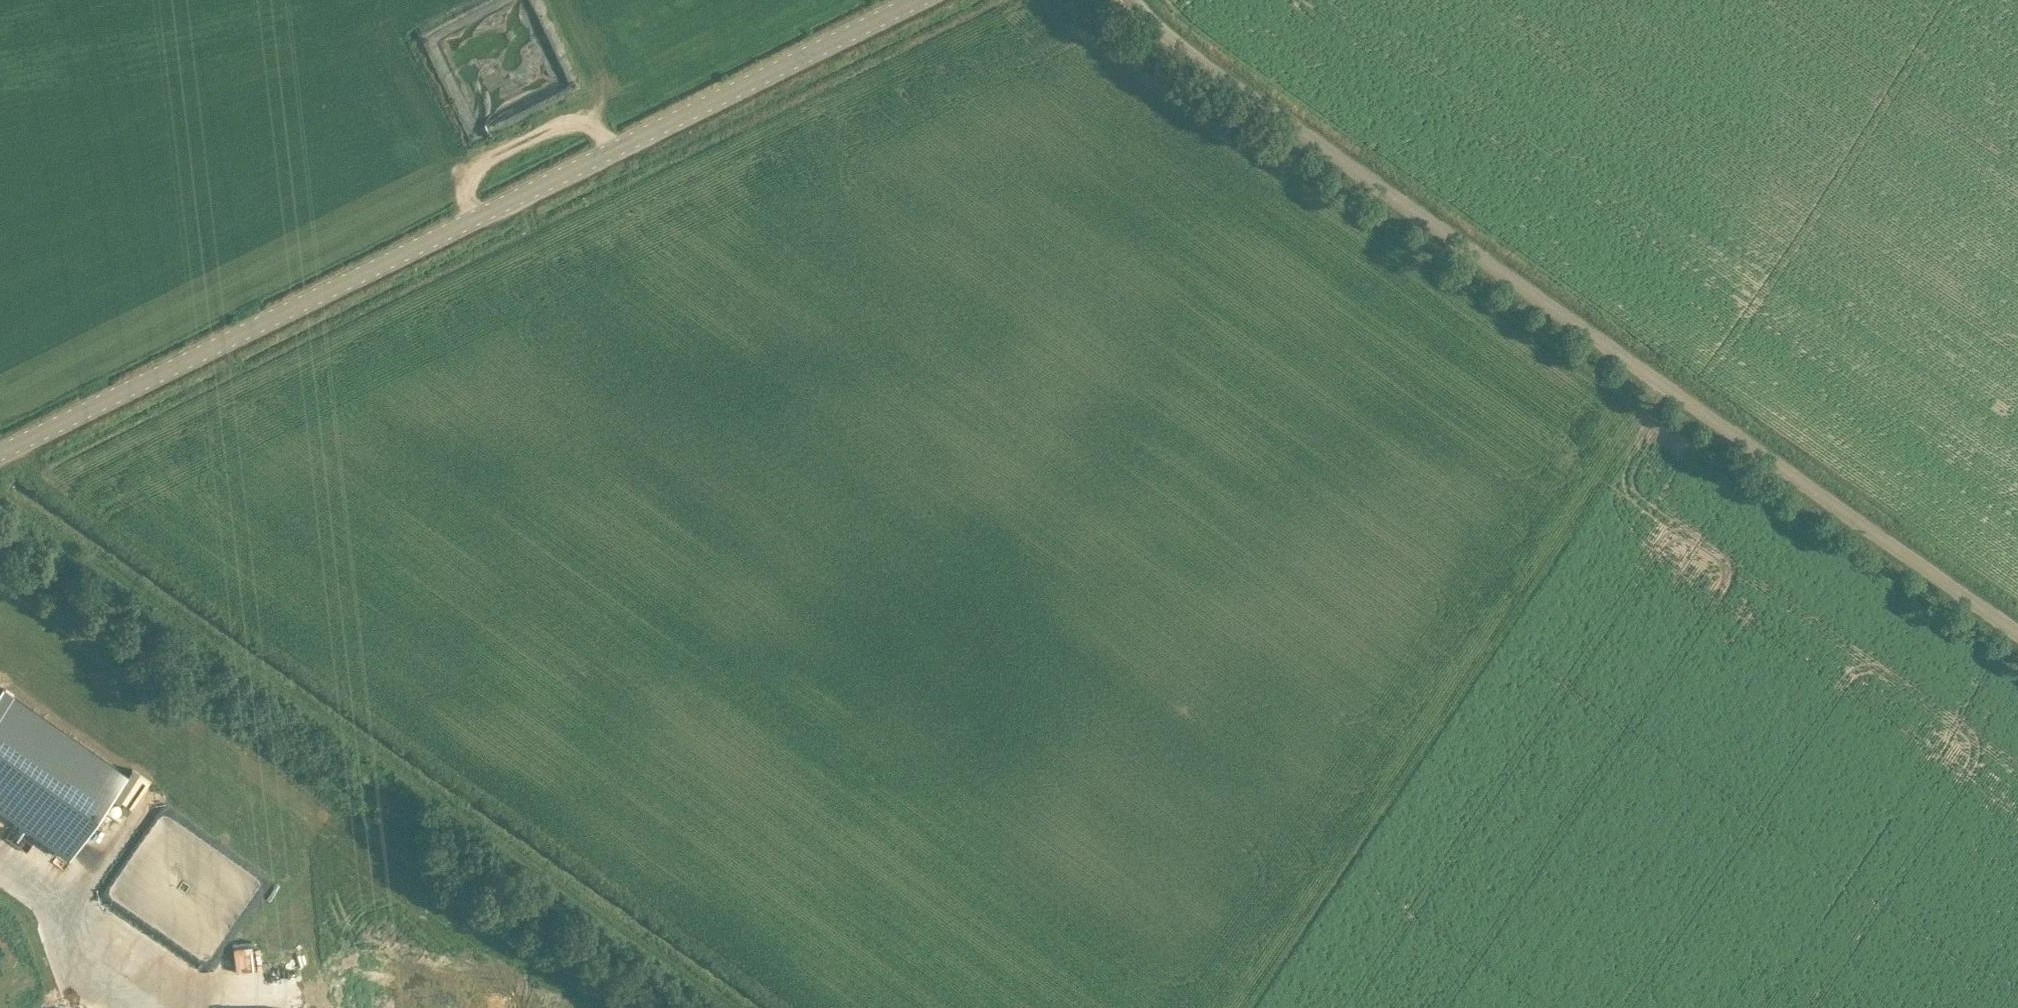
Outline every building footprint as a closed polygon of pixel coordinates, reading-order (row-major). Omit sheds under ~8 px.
[(18,693),(0,718),(0,804),(83,864),(141,782),(18,693)]
